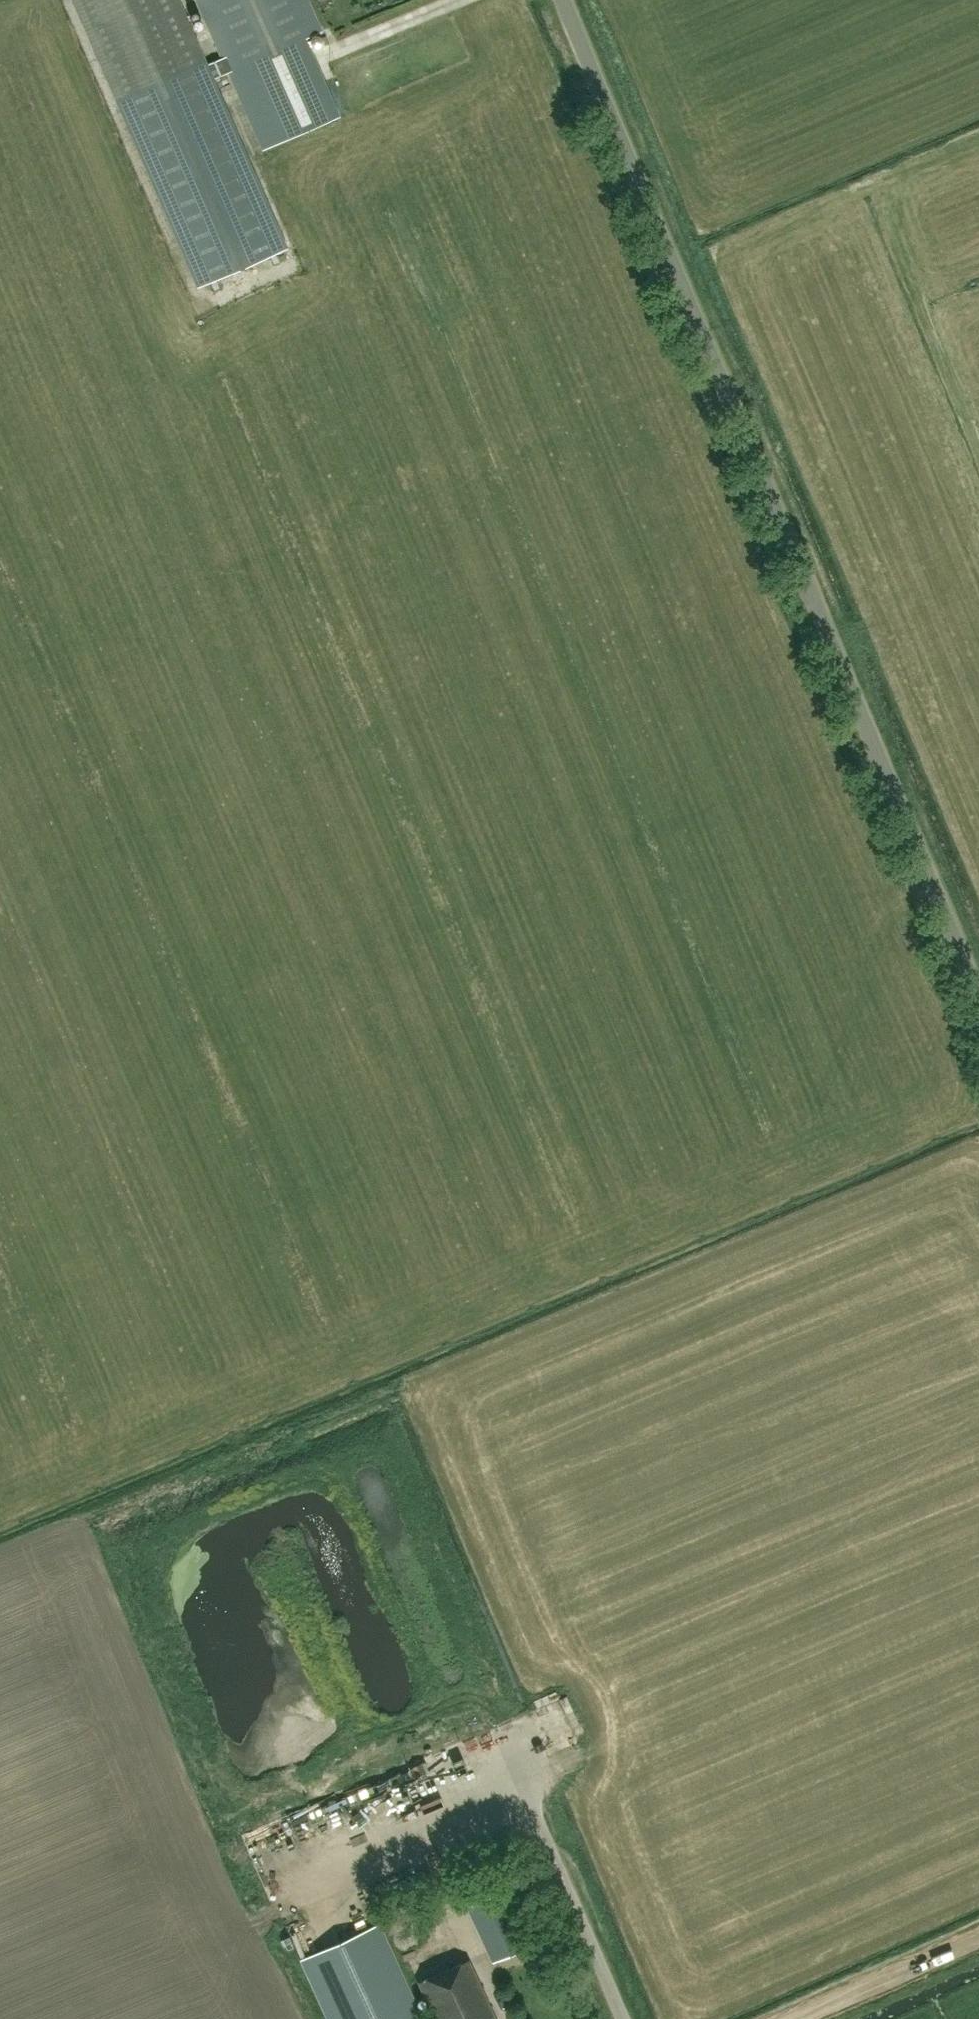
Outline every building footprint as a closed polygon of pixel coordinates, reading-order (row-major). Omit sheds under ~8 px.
[(222,58),(204,66),(176,0),(77,0),(127,116),(210,80),(228,72),(305,38),(323,31),(309,0),(197,0),(222,58)] [(305,38),(228,72),(262,149),(339,115),(305,38)] [(284,250),(210,80),(127,116),(201,286),(284,250)] [(252,1576),(304,1726),(336,1715),(284,1565),(252,1576)] [(528,1946),(503,1891),(467,1906),(493,1962),(528,1946)] [(380,1923),(302,1959),(329,2018),(423,2018),(380,1923)] [(469,1959),(418,1981),(435,2018),(495,2018),(469,1959)]
